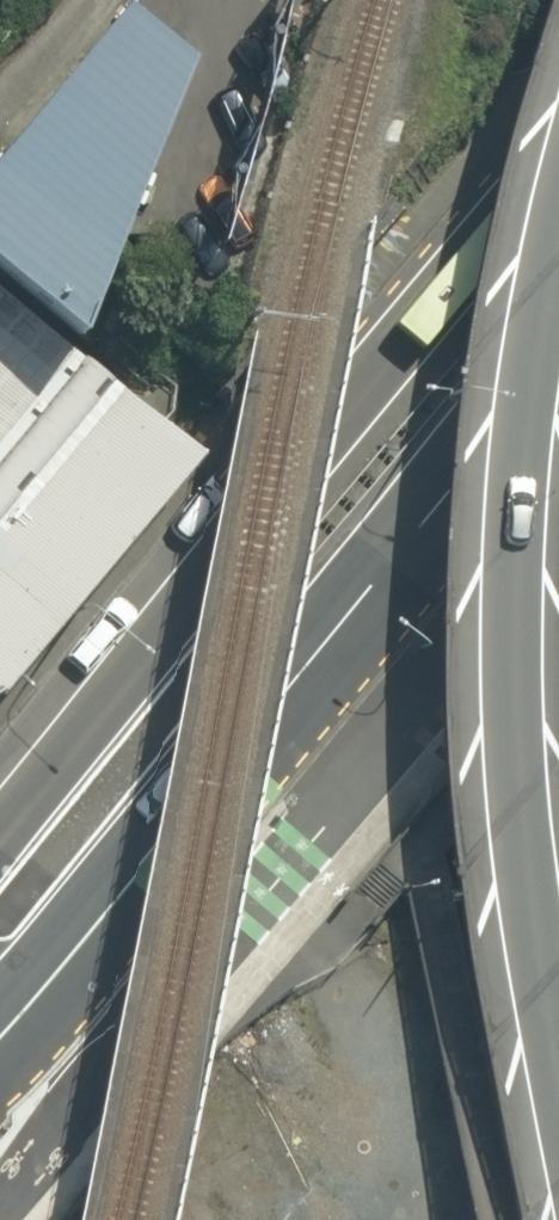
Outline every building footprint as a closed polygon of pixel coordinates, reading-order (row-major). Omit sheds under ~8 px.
[(0,151),(0,274),(76,338),(196,59),(128,3),(0,151)] [(0,287),(0,690),(1,690),(200,456),(0,287)]
